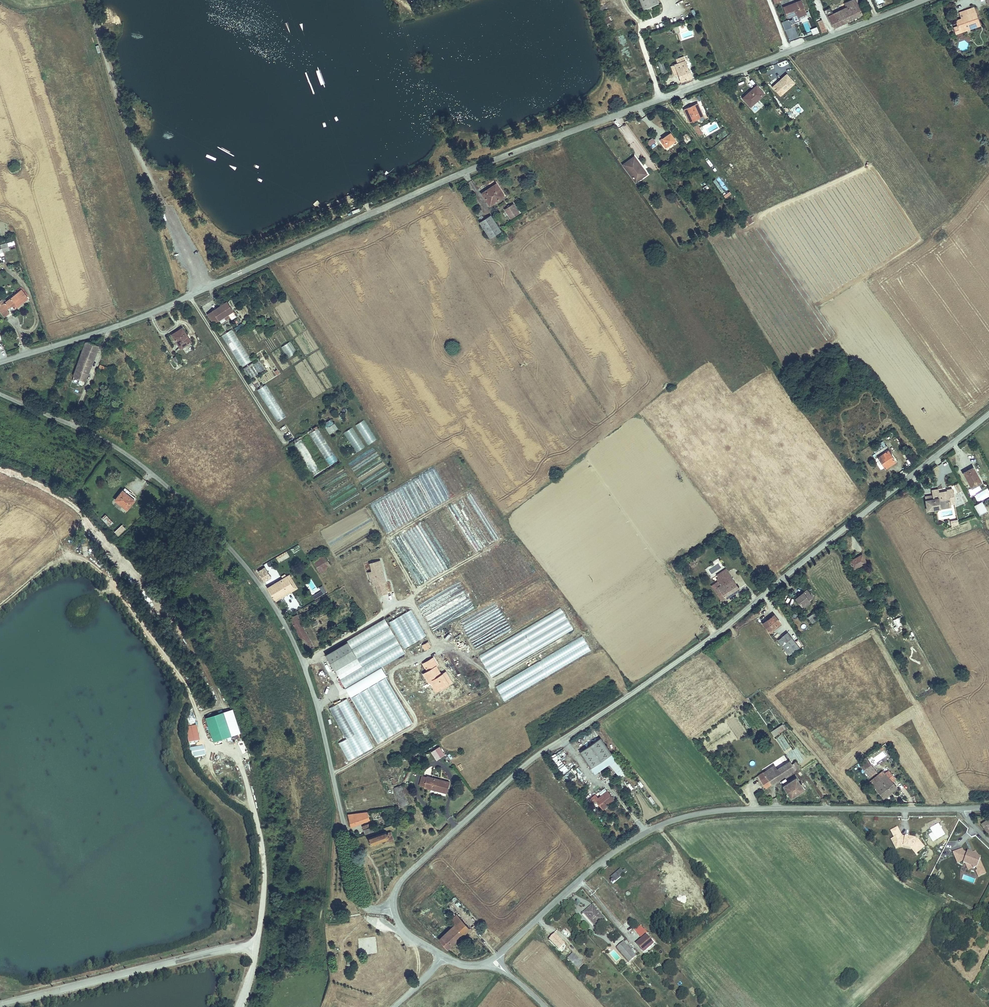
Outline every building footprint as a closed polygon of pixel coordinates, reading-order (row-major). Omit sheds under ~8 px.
[(643,10),(645,8),(650,7),(657,4),(656,0),(639,0),(643,10)] [(793,19),(789,21),(790,23),(794,22),(794,23),(800,21),(799,17),(806,14),(801,0),(783,7),(788,17),(791,16),(793,19)] [(841,24),(862,14),(855,0),(853,0),(845,4),(847,8),(833,14),(830,8),(825,10),(833,27),(840,23),(841,24)] [(955,21),(957,26),(959,31),(965,28),(964,26),(969,24),(970,27),(980,24),(974,7),(964,11),(966,16),(961,18),(961,19),(955,21)] [(789,19),(782,22),(785,30),(792,28),(790,23),(789,21),(789,19)] [(826,31),(822,20),(818,22),(822,32),(826,31)] [(954,27),(956,34),(980,25),(980,24),(970,27),(969,24),(964,26),(965,28),(959,31),(957,26),(954,27)] [(813,35),(819,33),(817,27),(810,29),(813,35)] [(692,29),(680,34),(682,40),(695,36),(692,29)] [(796,30),(787,33),(789,39),(792,38),(792,40),(799,37),(796,30)] [(682,82),(692,78),(684,56),(675,60),(676,64),(671,66),(675,77),(679,76),(682,82)] [(660,61),(656,62),(660,74),(664,72),(660,61)] [(779,83),(774,88),(781,95),(794,83),(787,74),(778,82),(779,83)] [(749,95),(744,99),(750,107),(764,94),(757,86),(748,94),(749,95)] [(684,110),(690,122),(703,116),(698,105),(689,109),(688,108),(684,110)] [(701,135),(703,134),(698,125),(694,127),(697,132),(699,135),(701,135)] [(660,141),(665,148),(675,140),(670,133),(660,141)] [(687,133),(681,138),(686,144),(688,142),(690,145),(692,143),(690,141),(691,140),(687,133)] [(624,165),(636,181),(645,175),(641,169),(642,168),(634,157),(624,165)] [(481,194),(489,205),(502,196),(497,187),(491,191),(490,188),(481,194)] [(514,202),(505,209),(511,218),(521,212),(514,202)] [(748,215),(741,220),(746,227),(753,222),(748,215)] [(489,216),(479,222),(490,239),(500,232),(489,216)] [(4,256),(3,252),(9,251),(8,246),(15,245),(14,242),(0,244),(0,256),(4,256)] [(6,304),(2,307),(8,316),(12,313),(9,310),(16,305),(18,309),(32,299),(25,290),(6,304)] [(227,302),(208,315),(214,324),(219,320),(221,324),(226,320),(224,317),(228,315),(232,320),(237,317),(227,302)] [(183,328),(173,335),(182,348),(192,342),(183,328)] [(231,328),(222,334),(242,365),(252,358),(231,328)] [(287,358),(296,353),(290,342),(281,347),(287,358)] [(85,383),(99,346),(93,343),(92,346),(89,345),(86,345),(86,346),(74,379),(85,383)] [(252,378),(265,370),(259,361),(246,369),(252,378)] [(81,394),(85,383),(74,379),(70,390),(81,394)] [(258,389),(275,423),(285,418),(267,384),(258,389)] [(105,401),(90,395),(87,402),(102,408),(105,401)] [(333,422),(331,418),(324,422),(326,427),(333,422)] [(368,445),(377,439),(364,420),(355,426),(368,445)] [(334,423),(326,429),(329,435),(338,429),(334,423)] [(343,433),(356,453),(365,447),(352,427),(343,433)] [(887,440),(895,436),(893,432),(885,436),(887,440)] [(319,473),(302,439),(294,443),(311,477),(319,473)] [(876,455),(885,470),(896,464),(888,452),(889,452),(887,448),(876,455)] [(974,469),(964,474),(972,489),(982,484),(974,469)] [(135,497),(124,487),(116,496),(128,506),(135,497)] [(950,502),(956,501),(953,488),(948,490),(948,491),(949,493),(939,495),(939,493),(938,488),(931,490),(932,495),(933,498),(925,500),(928,510),(936,508),(934,502),(940,501),(940,503),(945,502),(945,503),(950,502)] [(977,493),(980,501),(988,497),(988,490),(988,489),(977,493)] [(975,505),(980,514),(985,511),(983,506),(981,507),(979,503),(975,505)] [(114,523),(106,514),(102,517),(110,526),(114,523)] [(125,527),(122,523),(114,530),(117,534),(125,527)] [(312,558),(319,568),(330,561),(323,551),(312,558)] [(865,564),(861,556),(849,562),(853,570),(865,564)] [(384,572),(381,561),(371,564),(373,571),(376,580),(373,580),(375,585),(377,585),(380,595),(389,593),(386,582),(387,582),(385,575),(384,575),(383,572),(384,572)] [(271,578),(264,566),(258,569),(266,582),(271,578)] [(722,599),(740,586),(726,566),(724,568),(726,570),(723,572),(721,570),(720,571),(721,573),(718,576),(716,577),(718,579),(720,582),(718,584),(723,590),(719,594),(722,599)] [(294,586),(287,574),(268,586),(274,597),(294,586)] [(720,582),(718,579),(711,584),(719,594),(723,590),(718,584),(720,582)] [(326,594),(322,587),(317,590),(312,580),(306,583),(314,598),(320,595),(321,597),(326,594)] [(294,586),(274,597),(276,600),(295,588),(294,586)] [(815,595),(808,586),(796,596),(802,605),(810,599),(815,595)] [(812,602),(810,599),(802,605),(805,608),(812,602)] [(412,610),(390,621),(403,648),(426,637),(412,610)] [(819,616),(815,610),(808,615),(812,621),(819,616)] [(489,675),(574,633),(563,611),(478,652),(489,675)] [(782,623),(774,613),(762,622),(771,633),(773,631),(772,630),(782,623)] [(311,642),(298,615),(292,618),(305,645),(311,642)] [(896,627),(903,624),(900,616),(893,619),(896,627)] [(799,645),(788,631),(779,638),(790,652),(799,645)] [(502,699),(592,653),(584,638),(494,684),(502,699)] [(428,640),(421,644),(424,649),(431,645),(429,642),(428,640)] [(360,658),(355,650),(351,644),(329,656),(333,663),(338,671),(360,658)] [(434,659),(424,664),(428,670),(429,672),(438,667),(436,665),(437,665),(434,659)] [(429,672),(430,673),(426,676),(429,681),(441,674),(438,667),(429,672)] [(453,682),(447,672),(443,674),(449,684),(453,682)] [(443,674),(442,675),(441,674),(429,681),(429,683),(430,682),(434,680),(435,683),(434,684),(438,690),(449,684),(443,674)] [(348,761),(373,748),(348,698),(329,707),(345,739),(338,743),(348,761)] [(206,716),(214,740),(232,733),(224,709),(206,716)] [(771,730),(775,735),(785,729),(781,723),(771,730)] [(188,745),(199,743),(196,727),(184,730),(188,745)] [(591,768),(611,755),(600,738),(580,752),(591,768)] [(430,752),(436,761),(445,755),(439,747),(430,752)] [(611,755),(591,768),(595,774),(615,761),(611,755)] [(766,775),(763,770),(757,774),(765,787),(798,765),(793,757),(778,767),(766,775)] [(562,775),(568,770),(560,759),(554,764),(562,775)] [(877,769),(869,759),(862,764),(869,774),(877,769)] [(763,770),(766,775),(778,767),(775,763),(763,770)] [(889,773),(876,783),(887,798),(900,788),(889,773)] [(782,785),(791,799),(808,787),(802,779),(798,781),(795,776),(782,785)] [(424,787),(448,792),(450,782),(426,777),(425,785),(424,787)] [(615,800),(609,792),(599,799),(596,795),(590,799),(594,804),(597,801),(604,810),(608,807),(607,806),(615,800)] [(406,798),(399,803),(402,807),(408,803),(406,798)] [(369,820),(367,810),(348,813),(351,826),(369,820)] [(915,847),(919,852),(927,846),(921,839),(905,836),(900,827),(894,831),(898,837),(901,844),(915,847)] [(368,837),(371,845),(388,839),(389,841),(395,838),(393,830),(388,832),(387,830),(368,837)] [(901,844),(898,837),(894,839),(899,848),(902,846),(914,849),(918,854),(919,852),(915,847),(901,844)] [(985,873),(980,862),(979,862),(980,859),(978,858),(976,854),(972,856),(972,854),(967,852),(967,854),(965,853),(964,853),(962,850),(953,854),(958,863),(963,861),(964,861),(963,863),(964,863),(972,866),(973,869),(976,867),(978,871),(976,871),(978,876),(985,873)] [(384,868),(385,876),(392,876),(392,867),(384,868)] [(615,882),(621,877),(627,872),(625,870),(623,872),(620,870),(617,872),(611,878),(613,880),(611,882),(613,884),(614,883),(615,882)] [(592,903),(583,911),(596,924),(605,916),(592,903)] [(462,919),(457,914),(451,919),(456,924),(462,919)] [(456,924),(464,934),(471,928),(462,919),(456,924)] [(456,924),(440,939),(449,949),(464,934),(456,924)] [(555,932),(550,937),(562,950),(564,947),(561,944),(564,941),(555,932)] [(653,941),(646,933),(636,941),(644,950),(653,941)] [(624,940),(616,946),(629,960),(636,954),(624,940)] [(571,949),(566,954),(579,967),(582,964),(581,963),(583,961),(571,949)]
